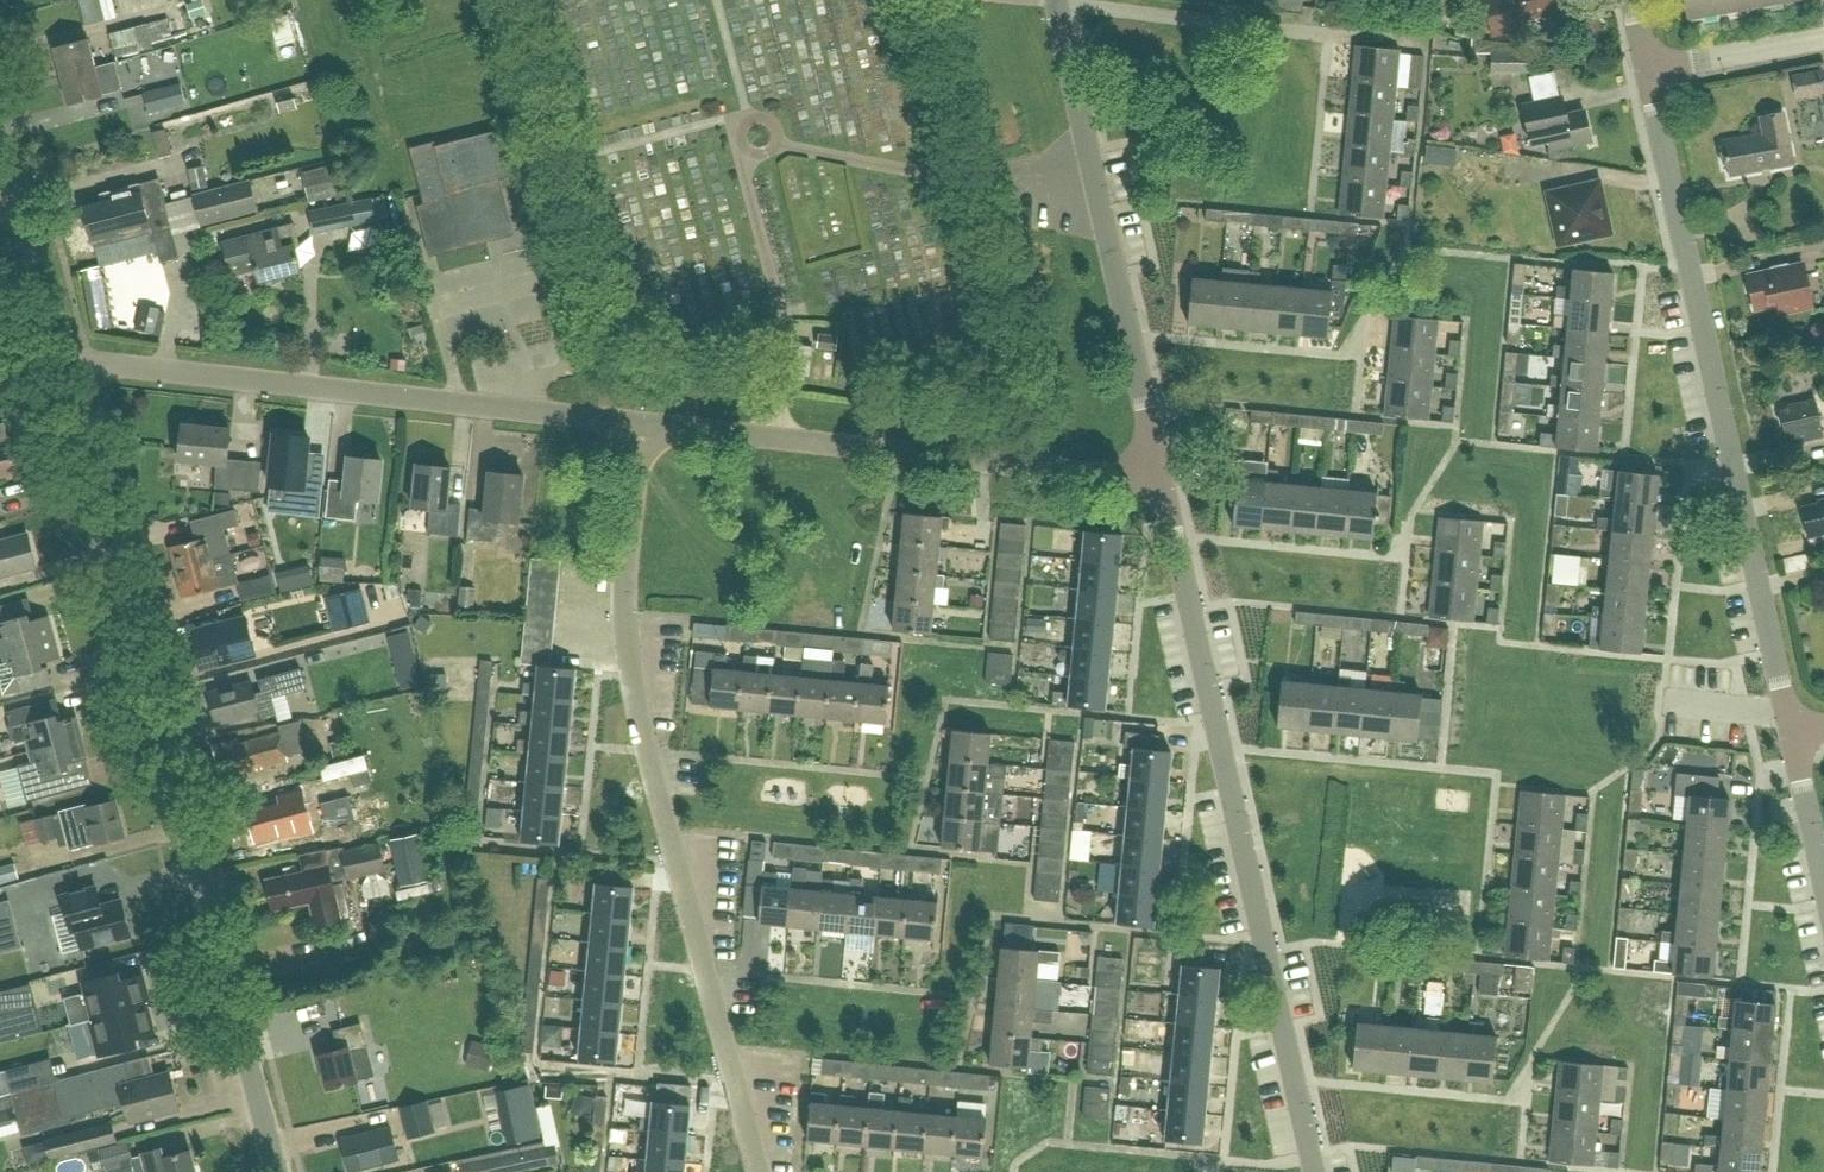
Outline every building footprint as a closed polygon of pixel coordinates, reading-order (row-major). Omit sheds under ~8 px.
[(91,25),(123,16),(118,0),(83,0),(91,25)] [(1302,12),(1304,0),(1273,0),(1272,8),(1302,12)] [(1485,2),(1493,36),(1528,28),(1526,19),(1562,11),(1560,0),(1493,0),(1485,2)] [(1687,19),(1796,0),(1684,0),(1687,19)] [(189,5),(192,17),(206,13),(202,1),(189,5)] [(168,19),(111,34),(117,59),(161,48),(157,37),(171,33),(168,19)] [(1486,26),(1459,22),(1457,35),(1485,38),(1486,26)] [(89,41),(54,50),(62,78),(97,69),(89,41)] [(1400,50),(1357,46),(1354,80),(1397,85),(1400,50)] [(1533,47),(1491,47),(1492,74),(1533,73),(1533,47)] [(1425,61),(1414,60),(1411,89),(1422,90),(1425,61)] [(104,97),(104,96),(124,91),(117,63),(97,69),(62,78),(69,106),(104,97)] [(1823,71),(1793,77),(1796,97),(1823,92),(1823,77),(1823,71)] [(1394,118),(1397,85),(1354,80),(1350,114),(1394,118)] [(187,104),(182,85),(145,95),(150,114),(187,104)] [(1585,111),(1566,115),(1562,98),(1547,101),(1523,106),(1532,144),(1549,141),(1551,149),(1548,150),(1551,162),(1575,156),(1573,147),(1592,143),(1585,111)] [(1421,108),(1410,107),(1408,122),(1419,123),(1421,108)] [(1391,151),(1394,118),(1350,114),(1347,147),(1391,151)] [(1723,147),(1720,148),(1724,168),(1728,167),(1730,177),(1771,169),(1773,181),(1794,177),(1792,165),(1799,164),(1792,128),(1785,129),(1782,114),(1761,118),(1764,133),(1722,141),(1723,147)] [(410,148),(419,184),(426,211),(425,211),(435,249),(459,243),(460,248),(462,248),(461,242),(506,231),(494,181),(532,172),(520,126),(437,146),(436,142),(410,148)] [(155,132),(162,157),(174,154),(168,129),(155,132)] [(1512,152),(1527,151),(1527,131),(1512,131),(1512,152)] [(1418,141),(1407,139),(1405,154),(1416,156),(1418,141)] [(1427,145),(1425,162),(1453,165),(1455,148),(1427,145)] [(1388,184),(1391,151),(1347,147),(1344,180),(1388,184)] [(301,172),(309,203),(341,195),(333,164),(301,172)] [(207,166),(191,169),(195,189),(211,186),(207,166)] [(1414,174),(1403,173),(1402,187),(1413,189),(1414,174)] [(1384,219),(1386,203),(1397,204),(1397,196),(1386,195),(1388,184),(1344,180),(1341,214),(1384,219)] [(103,201),(84,206),(89,225),(146,211),(147,213),(150,212),(151,213),(167,209),(160,181),(102,196),(103,201)] [(258,211),(257,208),(250,183),(194,197),(202,226),(258,211)] [(1598,183),(1549,194),(1560,243),(1609,232),(1598,183)] [(377,219),(371,196),(312,210),(317,233),(377,219)] [(1400,205),(1398,220),(1409,221),(1411,206),(1400,205)] [(89,225),(94,244),(113,238),(115,244),(152,234),(154,244),(156,243),(161,264),(180,259),(167,209),(151,213),(150,212),(147,213),(146,211),(89,225)] [(1227,223),(1228,211),(1207,209),(1206,221),(1227,223)] [(1255,225),(1256,214),(1234,212),(1233,223),(1255,225)] [(1283,216),(1262,214),(1261,226),(1282,228),(1283,216)] [(1310,231),(1311,219),(1289,217),(1288,229),(1310,231)] [(1358,223),(1317,220),(1316,231),(1357,235),(1358,223)] [(276,278),(301,272),(295,248),(299,247),(294,225),(248,236),(248,237),(223,243),(231,276),(256,270),(259,282),(261,282),(262,287),(278,283),(276,278)] [(1515,263),(1513,283),(1525,285),(1527,264),(1515,263)] [(1778,305),(1780,314),(1812,307),(1803,265),(1787,268),(1786,265),(1772,268),(1772,272),(1748,277),(1755,310),(1778,305)] [(1558,297),(1571,298),(1571,299),(1612,304),(1615,274),(1574,270),(1573,286),(1560,285),(1558,297)] [(1260,273),(1250,272),(1248,284),(1249,284),(1244,330),(1272,332),(1276,286),(1259,285),(1260,273)] [(104,275),(83,279),(93,329),(113,325),(104,275)] [(1221,281),(1193,278),(1188,324),(1217,327),(1221,281)] [(1333,280),(1331,292),(1304,289),(1299,335),(1328,338),(1330,315),(1343,317),(1346,281),(1333,280)] [(1249,284),(1248,284),(1221,281),(1217,327),(1244,330),(1249,284)] [(1304,289),(1276,286),(1272,332),(1299,335),(1304,289)] [(1511,313),(1522,314),(1525,293),(1513,292),(1511,313)] [(1568,329),(1609,333),(1612,304),(1571,299),(1570,316),(1557,314),(1556,326),(1568,328),(1568,329)] [(141,306),(136,329),(160,334),(165,311),(141,306)] [(1439,320),(1396,315),(1392,349),(1436,353),(1439,320)] [(1510,322),(1508,342),(1519,344),(1521,323),(1510,322)] [(1555,356),(1566,357),(1565,358),(1606,363),(1609,333),(1568,329),(1567,345),(1556,344),(1555,356)] [(836,352),(838,340),(820,338),(819,349),(836,352)] [(1462,341),(1451,340),(1450,355),(1460,356),(1462,341)] [(801,348),(798,378),(810,380),(814,349),(801,348)] [(1389,381),(1432,386),(1436,353),(1392,349),(1389,381)] [(1524,365),(1551,366),(1551,349),(1524,349),(1524,365)] [(1507,352),(1505,373),(1517,374),(1519,353),(1507,352)] [(10,391),(1,355),(0,355),(0,393),(10,391)] [(1552,386),(1563,387),(1562,388),(1603,392),(1606,363),(1565,358),(1564,375),(1553,374),(1552,386)] [(1459,374),(1448,373),(1446,388),(1457,389),(1459,374)] [(1389,381),(1385,414),(1429,419),(1432,386),(1389,381)] [(1504,381),(1502,402),(1514,403),(1516,382),(1504,381)] [(1549,416),(1560,417),(1600,421),(1603,392),(1562,388),(1561,405),(1551,404),(1549,416)] [(1815,399),(1787,405),(1787,408),(1780,409),(1788,444),(1823,436),(1815,399)] [(270,405),(268,417),(294,420),(295,408),(270,405)] [(1455,406),(1445,405),(1443,420),(1454,422),(1455,406)] [(1273,412),(1252,410),(1250,422),(1272,424),(1273,412)] [(1501,411),(1499,432),(1511,433),(1513,412),(1501,411)] [(1278,425),(1300,427),(1301,415),(1279,413),(1278,425)] [(1327,429),(1328,418),(1307,416),(1306,427),(1327,429)] [(1547,446),(1557,447),(1597,451),(1600,421),(1560,417),(1558,434),(1548,433),(1547,446)] [(1355,432),(1356,420),(1334,418),(1333,430),(1355,432)] [(1383,423),(1362,421),(1361,433),(1382,435),(1383,423)] [(30,470),(22,438),(8,442),(4,423),(0,424),(0,478),(30,470)] [(231,430),(183,425),(180,460),(218,464),(216,489),(259,493),(262,463),(228,460),(231,430)] [(307,476),(309,458),(311,439),(277,435),(271,487),(289,489),(286,509),(320,513),(324,479),(307,476)] [(1575,495),(1579,457),(1562,455),(1558,493),(1575,495)] [(326,517),(356,521),(359,499),(378,501),(382,462),(348,458),(345,491),(329,490),(326,517)] [(1620,471),(1646,474),(1647,464),(1622,462),(1613,461),(1612,470),(1620,471)] [(428,533),(458,536),(461,505),(447,504),(450,468),(417,465),(413,507),(430,509),(428,533)] [(1610,470),(1608,487),(1602,487),(1601,499),(1617,501),(1656,505),(1660,475),(1646,474),(1610,470)] [(469,538),(498,541),(500,520),(520,522),(524,475),(490,472),(486,510),(471,508),(469,538)] [(1237,479),(1233,526),(1261,528),(1266,482),(1237,479)] [(1293,485),(1266,482),(1261,528),(1289,531),(1293,485)] [(1316,534),(1321,487),(1293,485),(1289,531),(1316,534)] [(1344,536),(1349,490),(1321,487),(1316,534),(1344,536)] [(1374,524),(1388,525),(1391,497),(1377,495),(1377,493),(1349,490),(1344,536),(1373,539),(1374,524)] [(1558,494),(1556,515),(1567,516),(1569,495),(1558,494)] [(1614,530),(1653,535),(1656,505),(1617,501),(1614,530)] [(1823,534),(1823,501),(1819,501),(1820,504),(1803,508),(1809,538),(1823,534)] [(231,554),(225,530),(240,526),(236,511),(191,522),(196,541),(171,548),(176,568),(231,554)] [(949,530),(951,517),(905,513),(902,543),(940,546),(941,529),(949,530)] [(1484,521),(1440,517),(1436,550),(1480,555),(1484,521)] [(1000,537),(1025,540),(1026,525),(1002,522),(1000,537)] [(1555,524),(1553,545),(1564,546),(1566,525),(1555,524)] [(1121,564),(1124,534),(1086,530),(1083,561),(1121,564)] [(1611,560),(1650,564),(1653,535),(1614,530),(1611,560)] [(259,532),(249,534),(252,545),(262,543),(259,532)] [(36,568),(27,534),(0,541),(0,577),(36,568)] [(1023,554),(1025,540),(1000,537),(999,552),(1023,554)] [(1505,558),(1506,543),(1495,542),(1494,557),(1505,558)] [(937,575),(940,546),(902,543),(899,572),(937,575)] [(1433,583),(1477,587),(1480,555),(1436,550),(1433,583)] [(1022,569),(1023,554),(999,552),(998,566),(1022,569)] [(1552,553),(1550,574),(1561,576),(1563,555),(1552,553)] [(230,579),(237,577),(231,554),(176,568),(183,597),(232,585),(230,579)] [(350,558),(324,556),(323,572),(349,573),(350,558)] [(561,574),(562,561),(533,558),(532,572),(561,574)] [(1608,589),(1647,593),(1650,564),(1611,560),(1608,589)] [(1118,593),(1121,564),(1083,561),(1080,590),(1118,593)] [(1021,583),(1022,569),(998,566),(996,581),(1021,583)] [(283,592),(294,589),(289,569),(278,572),(283,592)] [(454,571),(436,570),(435,585),(453,586),(454,571)] [(561,574),(532,572),(531,585),(559,588),(561,574)] [(945,576),(937,575),(899,572),(897,600),(934,604),(936,588),(944,589),(945,576)] [(273,574),(240,584),(245,602),(278,593),(273,574)] [(1502,591),(1503,576),(1492,575),(1491,589),(1502,591)] [(1019,598),(1021,583),(996,581),(995,595),(1019,598)] [(1429,617),(1474,621),(1477,587),(1433,583),(1429,617)] [(1548,583),(1546,604),(1558,605),(1560,584),(1548,583)] [(559,588),(531,585),(529,598),(558,601),(559,588)] [(460,586),(459,605),(474,606),(476,588),(460,586)] [(369,622),(360,589),(342,594),(350,627),(369,622)] [(409,589),(408,598),(412,598),(412,606),(422,606),(424,591),(409,589)] [(1594,617),(1605,618),(1605,619),(1644,623),(1647,593),(1608,589),(1606,606),(1595,605),(1594,617)] [(1077,619),(1115,622),(1118,593),(1080,590),(1077,619)] [(971,595),(970,604),(982,606),(983,597),(971,595)] [(994,610),(1018,612),(1019,598),(995,595),(994,610)] [(558,601),(529,598),(528,611),(557,614),(558,601)] [(0,608),(0,652),(3,652),(2,651),(54,637),(48,615),(29,621),(28,616),(34,614),(30,600),(0,608)] [(894,630),(931,634),(934,604),(897,600),(894,630)] [(1489,607),(1487,622),(1498,623),(1500,609),(1489,607)] [(1017,627),(1018,612),(994,610),(992,624),(1017,627)] [(528,611),(528,613),(527,624),(555,627),(557,614),(528,611)] [(1295,623),(1317,626),(1318,614),(1296,612),(1295,623)] [(1546,613),(1543,633),(1555,635),(1557,614),(1546,613)] [(1344,628),(1345,617),(1324,614),(1323,626),(1344,628)] [(1591,635),(1589,614),(1562,617),(1563,637),(1591,635)] [(1372,631),(1373,619),(1351,617),(1350,629),(1372,631)] [(1029,618),(1029,630),(1043,631),(1043,619),(1029,618)] [(1075,647),(1112,651),(1115,622),(1077,619),(1075,647)] [(1591,647),(1601,648),(1601,649),(1641,653),(1644,623),(1605,619),(1603,637),(1593,636),(1591,647)] [(1399,634),(1401,622),(1379,620),(1378,632),(1399,634)] [(254,652),(246,621),(193,635),(201,666),(254,652)] [(1428,625),(1407,623),(1405,634),(1427,636),(1428,625)] [(555,627),(527,624),(525,637),(554,640),(555,627)] [(991,639),(1015,641),(1017,627),(992,624),(991,639)] [(727,626),(725,641),(748,643),(749,628),(727,626)] [(755,629),(754,644),(776,646),(778,631),(755,629)] [(784,632),(783,647),(805,649),(807,634),(784,632)] [(813,635),(812,650),(834,652),(836,637),(813,635)] [(60,658),(54,637),(2,651),(3,652),(6,663),(0,664),(0,681),(4,694),(52,681),(48,666),(42,668),(41,663),(60,658)] [(554,640),(525,637),(524,650),(553,653),(554,640)] [(842,638),(841,653),(863,655),(865,640),(842,638)] [(870,656),(892,658),(894,643),(871,641),(870,656)] [(414,643),(392,648),(402,690),(424,685),(414,643)] [(1072,676),(1109,680),(1112,651),(1075,647),(1072,676)] [(523,664),(539,665),(551,667),(553,653),(524,650),(523,664)] [(988,668),(1013,670),(1014,655),(989,653),(988,668)] [(711,705),(741,708),(744,672),(727,670),(729,657),(716,656),(714,671),(695,669),(692,703),(711,705)] [(773,675),(756,673),(758,657),(745,656),(744,672),(741,708),(770,711),(773,675)] [(802,678),(798,714),(827,717),(831,681),(814,679),(816,659),(804,658),(802,678)] [(482,660),(482,664),(479,690),(491,691),(494,661),(482,660)] [(833,660),(831,681),(827,717),(856,720),(860,684),(844,682),(847,661),(833,660)] [(862,664),(860,684),(856,720),(886,723),(890,687),(872,685),(874,665),(862,664)] [(574,699),(577,669),(551,667),(539,665),(538,683),(524,682),(523,695),(536,696),(536,695),(574,699)] [(258,679),(261,691),(254,693),(252,682),(208,694),(216,724),(256,714),(258,721),(276,716),(272,698),(286,694),(305,689),(300,668),(258,679)] [(987,682),(1011,685),(1013,670),(988,668),(987,682)] [(798,714),(802,678),(773,675),(770,711),(798,714)] [(1054,705),(1107,710),(1109,680),(1072,676),(1070,694),(1055,692),(1054,705)] [(1339,676),(1338,686),(1333,732),(1361,735),(1365,689),(1350,687),(1351,677),(1339,676)] [(1392,692),(1393,692),(1389,738),(1417,741),(1417,738),(1439,740),(1443,700),(1421,698),(1422,695),(1404,693),(1405,682),(1393,680),(1392,692)] [(1282,681),(1277,727),(1306,730),(1310,684),(1282,681)] [(1310,684),(1306,730),(1333,732),(1338,686),(1310,684)] [(1361,735),(1389,738),(1393,692),(1392,692),(1365,689),(1361,735)] [(491,691),(479,690),(476,719),(488,720),(491,691)] [(286,694),(272,698),(276,716),(278,721),(292,717),(286,694)] [(533,724),(571,728),(574,699),(536,695),(536,696),(535,713),(521,711),(520,724),(533,725),(533,724)] [(57,700),(25,709),(9,713),(12,723),(10,727),(13,737),(16,739),(17,744),(27,741),(30,751),(80,738),(82,738),(76,716),(56,721),(55,717),(61,715),(57,700)] [(488,720),(476,719),(474,748),(485,749),(488,720)] [(1119,763),(1120,719),(1086,719),(1086,741),(1097,741),(1097,763),(1119,763)] [(298,721),(279,726),(280,733),(286,755),(306,750),(298,721)] [(530,753),(568,757),(571,728),(533,724),(533,725),(532,741),(519,740),(517,753),(530,754),(530,753)] [(992,734),(954,730),(951,760),(989,763),(992,734)] [(237,739),(211,745),(220,779),(288,762),(286,755),(280,733),(238,744),(237,739)] [(1124,765),(1123,777),(1132,778),(1169,781),(1172,751),(1159,750),(1160,736),(1127,733),(1126,747),(1135,748),(1133,765),(1124,765)] [(82,738),(80,738),(30,751),(32,761),(18,765),(27,802),(66,792),(61,772),(69,770),(68,764),(87,759),(82,738)] [(1075,742),(1051,739),(1050,754),(1074,756),(1075,742)] [(341,741),(331,744),(335,757),(344,754),(341,741)] [(485,749),(474,748),(471,777),(482,778),(485,749)] [(528,782),(565,786),(568,757),(530,753),(530,754),(528,782)] [(1048,769),(1072,771),(1074,756),(1050,754),(1048,769)] [(1005,765),(989,763),(951,760),(948,788),(986,792),(987,776),(993,777),(1004,778),(1005,765)] [(1047,783),(1071,785),(1072,771),(1048,769),(1047,783)] [(1720,777),(1677,773),(1675,794),(1690,796),(1687,825),(1728,829),(1731,798),(1718,797),(1720,777)] [(986,792),(1002,794),(1004,778),(993,777),(987,776),(986,792)] [(482,778),(471,777),(468,806),(480,807),(482,778)] [(1129,806),(1166,810),(1169,781),(1132,778),(1129,806)] [(525,811),(562,815),(565,786),(528,782),(525,811)] [(1069,800),(1071,785),(1047,783),(1045,798),(1069,800)] [(986,792),(948,788),(945,817),(983,821),(985,804),(1001,805),(1002,794),(986,792)] [(1633,789),(1631,810),(1642,811),(1644,790),(1633,789)] [(281,804),(248,812),(255,841),(288,832),(289,837),(313,831),(302,790),(279,796),(281,804)] [(1565,794),(1523,790),(1519,824),(1562,828),(1565,794)] [(1068,814),(1069,800),(1045,798),(1044,812),(1068,814)] [(66,852),(123,837),(113,800),(84,808),(83,804),(57,811),(57,815),(49,817),(49,816),(32,820),(38,844),(62,838),(66,852)] [(465,836),(475,837),(477,837),(480,807),(468,806),(465,836)] [(1126,835),(1163,839),(1166,810),(1129,806),(1126,835)] [(522,842),(559,845),(562,815),(525,811),(522,842)] [(1067,829),(1068,814),(1044,812),(1042,827),(1067,829)] [(1578,813),(1576,830),(1587,831),(1589,814),(1578,813)] [(943,847),(980,851),(983,821),(945,817),(943,847)] [(1630,819),(1628,840),(1639,841),(1641,820),(1630,819)] [(1559,861),(1562,828),(1519,824),(1516,857),(1559,861)] [(1725,859),(1728,829),(1687,825),(1685,855),(1725,859)] [(1065,843),(1067,829),(1042,827),(1041,841),(1065,843)] [(431,881),(420,833),(390,840),(401,888),(431,881)] [(1123,864),(1161,868),(1163,839),(1126,835),(1123,864)] [(765,860),(767,842),(753,841),(751,859),(765,860)] [(1064,858),(1065,843),(1041,841),(1040,856),(1064,858)] [(804,845),(775,842),(773,857),(802,860),(804,845)] [(1012,843),(1010,859),(1032,861),(1033,858),(1034,845),(1012,843)] [(271,911),(310,902),(315,928),(340,922),(331,877),(347,873),(348,879),(385,871),(379,844),(343,852),(342,847),(325,851),(325,850),(299,856),(303,874),(265,882),(271,911)] [(839,848),(826,847),(810,846),(809,860),(838,863),(839,848)] [(1575,848),(1573,864),(1584,865),(1585,849),(1575,848)] [(1627,848),(1625,869),(1636,870),(1638,849),(1627,848)] [(844,864),(854,865),(873,867),(874,852),(845,849),(844,864)] [(909,855),(884,853),(880,852),(879,867),(908,870),(909,855)] [(1682,884),(1722,888),(1725,859),(1685,855),(1682,884)] [(914,871),(941,873),(942,859),(916,856),(914,871)] [(1040,856),(1038,868),(1038,870),(1062,872),(1064,858),(1040,856)] [(1513,889),(1555,894),(1559,861),(1516,857),(1513,889)] [(0,868),(0,881),(17,876),(14,864),(0,868)] [(1120,893),(1158,896),(1161,868),(1123,864),(1120,893)] [(793,887),(789,925),(818,928),(822,890),(805,888),(807,868),(794,867),(793,873),(792,887),(793,887)] [(760,922),(789,925),(793,887),(792,887),(776,885),(778,871),(765,870),(763,884),(760,922)] [(1037,884),(1060,887),(1062,872),(1038,870),(1037,884)] [(550,879),(538,878),(535,907),(547,908),(550,879)] [(850,893),(847,931),(876,933),(879,896),(863,894),(864,880),(851,878),(850,893)] [(1621,899),(1633,900),(1635,879),(1624,878),(1621,899)] [(850,893),(835,891),(836,880),(823,879),(822,890),(818,928),(847,931),(850,893)] [(1581,897),(1582,882),(1571,881),(1570,896),(1581,897)] [(634,887),(596,883),(593,913),(631,917),(634,887)] [(1037,884),(1035,899),(1059,901),(1060,887),(1037,884)] [(1679,913),(1719,918),(1722,888),(1682,884),(1679,913)] [(122,901),(101,906),(97,888),(90,889),(62,897),(71,931),(77,930),(82,948),(131,935),(122,901)] [(876,933),(904,936),(908,899),(890,897),(891,889),(880,888),(879,896),(876,933)] [(1509,922),(1552,926),(1555,894),(1513,889),(1509,922)] [(1120,893),(1118,923),(1155,926),(1158,896),(1120,893)] [(934,939),(938,902),(908,899),(904,936),(934,939)] [(0,903),(0,929),(16,924),(9,901),(0,903)] [(547,908),(535,907),(533,936),(544,937),(547,908)] [(1621,907),(1619,928),(1630,929),(1632,908),(1621,907)] [(628,945),(631,917),(593,913),(590,942),(628,945)] [(1679,913),(1677,932),(1663,930),(1662,942),(1676,943),(1716,947),(1719,918),(1679,913)] [(1568,914),(1567,929),(1577,930),(1579,915),(1568,914)] [(1506,956),(1548,960),(1552,926),(1509,922),(1506,956)] [(1081,929),(1080,938),(1085,943),(1093,944),(1094,931),(1081,929)] [(544,937),(533,936),(530,965),(541,966),(544,937)] [(1618,937),(1616,958),(1627,959),(1629,938),(1618,937)] [(588,970),(625,974),(628,945),(590,942),(588,970)] [(1714,977),(1716,947),(1676,943),(1674,961),(1661,960),(1660,972),(1714,977)] [(1062,953),(1003,947),(1000,977),(1038,981),(1040,962),(1061,965),(1062,953)] [(1574,963),(1576,948),(1564,947),(1563,962),(1574,963)] [(1392,965),(1393,953),(1372,951),(1370,963),(1392,965)] [(1421,956),(1399,954),(1398,965),(1420,968),(1421,956)] [(1124,959),(1099,956),(1098,971),(1122,973),(1124,959)] [(1448,959),(1427,957),(1425,968),(1447,970),(1448,959)] [(1476,961),(1454,959),(1453,971),(1475,973),(1476,961)] [(1502,976),(1504,964),(1482,962),(1479,993),(1497,995),(1499,975),(1502,976)] [(541,966),(530,965),(527,993),(539,994),(541,966)] [(1221,969),(1183,965),(1180,995),(1218,999),(1221,969)] [(1074,966),(1073,975),(1090,977),(1090,968),(1074,966)] [(1514,996),(1529,998),(1531,998),(1535,968),(1517,966),(1514,996)] [(551,970),(550,983),(564,985),(566,972),(551,970)] [(585,999),(623,1003),(625,974),(588,970),(585,999)] [(1121,988),(1122,975),(1122,973),(1098,971),(1096,986),(1121,988)] [(71,1025),(90,1021),(89,1019),(93,1018),(93,1019),(147,1004),(147,1005),(151,1005),(143,975),(120,982),(118,973),(83,982),(86,993),(64,998),(71,1025)] [(517,1051),(499,977),(476,983),(494,1056),(517,1051)] [(1035,1009),(1038,981),(1000,977),(997,1006),(1035,1009)] [(35,1005),(30,986),(0,994),(0,1014),(35,1005)] [(1120,1003),(1121,988),(1096,986),(1095,1000),(1120,1003)] [(1426,991),(1424,1013),(1442,1015),(1444,993),(1426,991)] [(539,994),(527,993),(524,1022),(536,1023),(539,994)] [(1215,1028),(1218,999),(1180,995),(1177,1024),(1215,1028)] [(1676,1015),(1688,1016),(1689,996),(1678,995),(1676,1015)] [(582,1028),(620,1031),(623,1003),(585,999),(582,1028)] [(1118,1017),(1120,1003),(1095,1000),(1093,1015),(1118,1017)] [(1737,1000),(1735,1018),(1720,1017),(1718,1028),(1734,1030),(1773,1034),(1776,1004),(1737,1000)] [(155,1033),(147,1005),(147,1004),(93,1019),(93,1018),(89,1019),(90,1021),(99,1056),(137,1046),(135,1038),(155,1033)] [(1035,1009),(997,1006),(994,1035),(1032,1038),(1034,1020),(1053,1022),(1054,1010),(1035,1009)] [(1117,1032),(1118,1017),(1093,1015),(1092,1029),(1117,1032)] [(1127,1018),(1125,1038),(1140,1039),(1142,1020),(1127,1018)] [(1481,1021),(1470,1020),(1468,1034),(1464,1080),(1492,1082),(1497,1036),(1479,1035),(1481,1021)] [(524,1022),(521,1052),(533,1053),(536,1023),(524,1022)] [(1357,1023),(1353,1069),(1381,1072),(1386,1025),(1357,1023)] [(1174,1053),(1212,1056),(1215,1028),(1177,1024),(1174,1053)] [(1386,1025),(1381,1072),(1409,1074),(1413,1028),(1386,1025)] [(1673,1045),(1684,1046),(1686,1026),(1675,1025),(1673,1045)] [(329,1090),(357,1082),(376,1077),(369,1050),(362,1026),(335,1033),(339,1051),(320,1056),(329,1090)] [(582,1028),(579,1058),(617,1061),(620,1031),(582,1028)] [(1413,1028),(1409,1074),(1436,1077),(1441,1031),(1413,1028)] [(1115,1046),(1117,1032),(1092,1029),(1091,1044),(1115,1046)] [(1770,1063),(1773,1034),(1734,1030),(1731,1060),(1770,1063)] [(1436,1077),(1464,1080),(1468,1034),(1441,1031),(1436,1077)] [(1043,1039),(1032,1038),(994,1035),(991,1064),(1029,1068),(1031,1049),(1042,1050),(1043,1039)] [(1114,1061),(1115,1046),(1091,1044),(1089,1058),(1114,1061)] [(1171,1081),(1209,1085),(1212,1056),(1174,1053),(1171,1081)] [(1672,1054),(1670,1074),(1682,1075),(1684,1055),(1672,1054)] [(124,1063),(53,1082),(9,1093),(10,1095),(19,1131),(124,1104),(129,1123),(179,1110),(169,1073),(154,1077),(149,1058),(124,1064),(124,1063)] [(1088,1073),(1113,1075),(1114,1061),(1089,1058),(1088,1073)] [(846,1061),(823,1059),(822,1074),(844,1076),(846,1061)] [(1728,1089),(1768,1093),(1770,1063),(1731,1060),(1728,1089)] [(1604,1065),(1561,1061),(1557,1095),(1601,1099),(1604,1065)] [(852,1062),(851,1077),(873,1079),(875,1064),(852,1062)] [(881,1065),(879,1080),(902,1082),(903,1067),(881,1065)] [(194,1067),(175,1072),(179,1086),(197,1081),(194,1067)] [(9,1072),(14,1090),(28,1087),(23,1068),(9,1072)] [(931,1085),(932,1070),(910,1068),(908,1083),(931,1085)] [(937,1086),(960,1088),(961,1073),(939,1071),(937,1086)] [(990,1091),(991,1076),(968,1074),(966,1088),(990,1091)] [(1122,1077),(1121,1094),(1133,1095),(1134,1078),(1122,1077)] [(1704,1111),(1719,1110),(1716,1079),(1680,1083),(1685,1134),(1706,1132),(1704,1111)] [(1169,1110),(1206,1114),(1209,1085),(1171,1081),(1169,1110)] [(1669,1084),(1667,1104),(1679,1105),(1681,1085),(1669,1084)] [(529,1086),(501,1092),(511,1143),(539,1137),(529,1086)] [(546,1086),(545,1097),(563,1098),(563,1087),(546,1086)] [(1625,1103),(1627,1087),(1616,1086),(1615,1102),(1625,1103)] [(1110,1104),(1111,1089),(1087,1087),(1085,1102),(1110,1104)] [(1725,1119),(1765,1122),(1768,1093),(1728,1089),(1725,1119)] [(812,1092),(808,1139),(838,1142),(841,1106),(841,1105),(824,1104),(825,1094),(812,1092)] [(899,1111),(882,1110),(884,1095),(871,1093),(870,1108),(866,1145),(895,1148),(899,1111)] [(576,1094),(573,1107),(591,1112),(595,1098),(576,1094)] [(20,1132),(19,1131),(10,1095),(0,1097),(0,1137),(20,1132)] [(607,1096),(596,1095),(593,1125),(604,1126),(607,1096)] [(1554,1128),(1598,1132),(1601,1099),(1557,1095),(1554,1128)] [(841,1106),(838,1142),(866,1145),(870,1108),(853,1107),(854,1097),(842,1096),(841,1105),(841,1106)] [(901,1097),(899,1111),(895,1148),(924,1151),(928,1114),(911,1112),(912,1098),(901,1097)] [(437,1132),(429,1101),(401,1108),(409,1139),(437,1132)] [(691,1104),(654,1101),(651,1123),(651,1131),(688,1135),(691,1104)] [(1085,1102),(1084,1117),(1108,1120),(1110,1104),(1085,1102)] [(551,1105),(538,1108),(546,1147),(559,1144),(551,1105)] [(1165,1140),(1203,1144),(1206,1114),(1169,1110),(1165,1140)] [(1666,1113),(1664,1134),(1676,1135),(1678,1114),(1666,1113)] [(953,1154),(957,1117),(928,1114),(924,1151),(953,1154)] [(639,1130),(651,1131),(651,1123),(652,1118),(641,1117),(639,1130)] [(983,1157),(987,1120),(957,1117),(953,1154),(983,1157)] [(1613,1119),(1612,1134),(1622,1135),(1624,1120),(1613,1119)] [(1725,1119),(1723,1136),(1706,1134),(1704,1146),(1722,1148),(1762,1152),(1765,1122),(1725,1119)] [(52,1159),(120,1142),(115,1122),(48,1139),(52,1159)] [(604,1126),(593,1125),(590,1154),(602,1155),(604,1126)] [(384,1165),(399,1161),(391,1127),(341,1140),(350,1171),(358,1171),(384,1165)] [(1551,1161),(1594,1166),(1598,1132),(1554,1128),(1551,1161)] [(685,1164),(688,1135),(651,1131),(648,1160),(685,1164)] [(103,1147),(108,1168),(109,1171),(138,1171),(130,1140),(103,1147)] [(1663,1143),(1661,1163),(1673,1164),(1675,1144),(1663,1143)] [(549,1147),(527,1151),(531,1170),(553,1166),(559,1164),(555,1145),(549,1147)] [(103,1147),(89,1151),(94,1171),(99,1171),(108,1168),(103,1147)] [(1720,1166),(1696,1163),(1695,1171),(1760,1171),(1762,1152),(1722,1148),(1720,1166)] [(188,1151),(161,1159),(159,1150),(141,1155),(146,1171),(194,1171),(188,1151)] [(1620,1168),(1621,1153),(1610,1152),(1609,1167),(1620,1168)] [(590,1154),(589,1171),(600,1171),(602,1155),(590,1154)] [(1415,1168),(1437,1170),(1438,1158),(1417,1156),(1415,1168)] [(461,1165),(463,1171),(491,1171),(488,1159),(461,1165)] [(1443,1170),(1459,1171),(1465,1171),(1466,1161),(1444,1159),(1443,1170)] [(685,1164),(648,1160),(647,1171),(684,1171),(685,1164)] [(1471,1171),(1492,1171),(1493,1164),(1472,1162),(1471,1171)]
